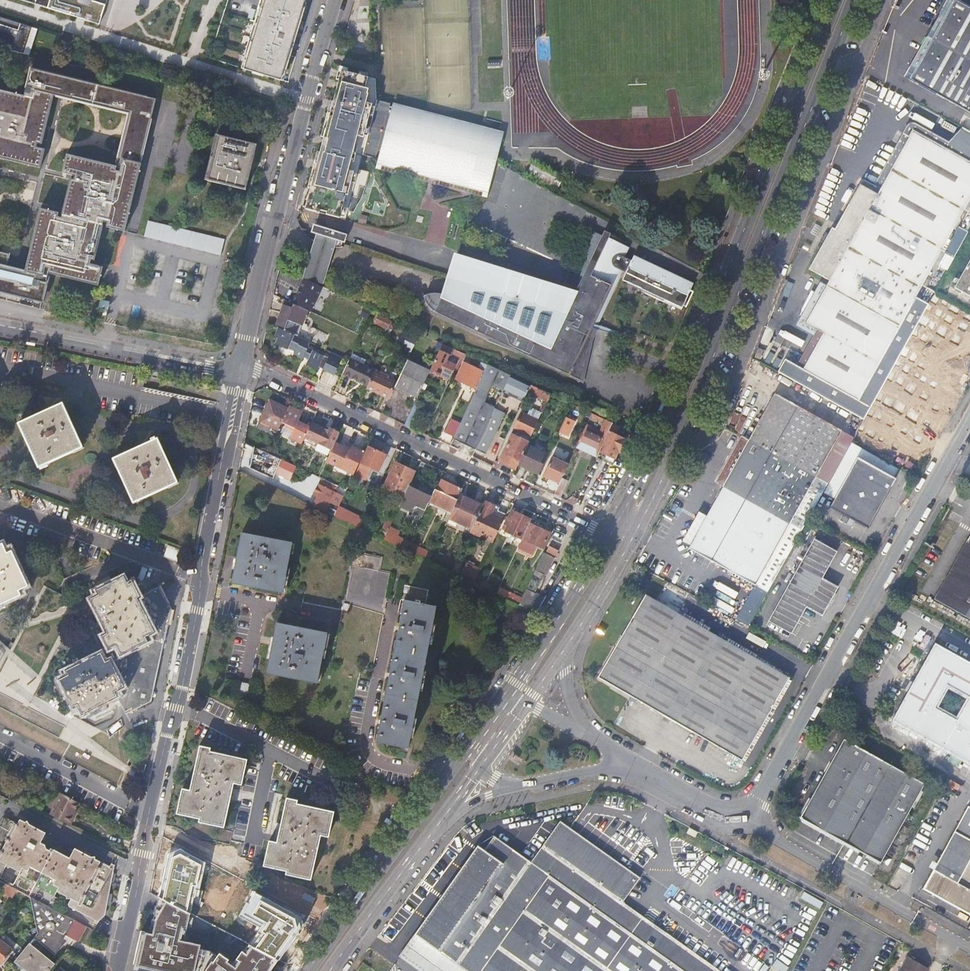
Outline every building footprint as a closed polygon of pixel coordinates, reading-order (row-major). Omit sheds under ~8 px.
[(105,0),(48,0),(45,10),(97,26),(105,0)] [(291,46),(301,15),(299,14),(304,0),(260,0),(248,34),(252,35),(250,40),(249,44),(245,43),(242,54),(245,55),(240,70),(278,82),(289,45),(291,46)] [(908,78),(969,113),(969,8),(956,0),(952,0),(934,32),(929,29),(922,41),(927,44),(908,78)] [(23,55),(30,28),(0,18),(0,51),(23,55)] [(35,29),(30,28),(23,55),(28,57),(35,29)] [(289,45),(278,82),(280,83),(291,46),(289,45)] [(500,59),(487,59),(488,68),(500,68),(500,59)] [(117,159),(144,166),(158,101),(32,68),(27,89),(54,96),(127,115),(117,159)] [(375,80),(341,70),(332,102),(334,102),(332,110),(330,110),(322,144),(305,209),(345,220),(354,185),(365,188),(369,172),(358,169),(361,161),(362,156),(362,155),(366,141),(377,100),(376,100),(375,80)] [(41,168),(45,152),(36,149),(37,143),(43,145),(54,96),(27,89),(25,96),(0,90),(0,158),(41,168)] [(379,160),(482,188),(484,189),(488,190),(495,163),(503,135),(394,105),(394,108),(390,107),(390,104),(377,100),(366,141),(362,155),(375,159),(377,153),(381,154),(379,160)] [(886,378),(872,370),(969,196),(969,135),(957,128),(945,140),(913,122),(912,121),(910,121),(908,121),(906,121),(905,122),(903,123),(902,125),(899,131),(908,136),(875,194),(858,183),(832,229),(829,228),(806,269),(827,281),(803,324),(822,334),(802,371),(784,360),(776,373),(863,421),(886,378)] [(207,183),(245,191),(255,146),(217,137),(207,183)] [(116,166),(67,154),(62,175),(62,176),(74,179),(73,182),(70,182),(61,220),(59,220),(58,220),(59,216),(40,212),(25,275),(43,279),(45,272),(48,273),(48,277),(98,288),(103,270),(90,266),(90,263),(94,264),(103,225),(107,226),(106,230),(125,234),(144,166),(117,159),(116,166)] [(174,228),(147,221),(144,237),(220,256),(224,240),(174,228)] [(335,242),(344,244),(346,235),(314,226),(312,234),(315,235),(313,242),(318,246),(329,249),(333,248),(335,242)] [(513,284),(511,280),(454,262),(452,262),(447,277),(446,280),(449,281),(444,296),(435,294),(428,295),(422,297),(427,306),(431,311),(436,314),(484,337),(486,331),(492,333),(489,339),(518,352),(566,375),(566,377),(580,384),(586,358),(583,356),(622,272),(625,274),(622,281),(639,289),(639,292),(653,299),(667,304),(667,303),(681,309),(682,307),(685,308),(693,293),(690,291),(691,289),(684,286),(686,281),(672,275),(670,280),(657,273),(659,269),(645,262),(643,267),(631,261),(624,257),(621,256),(625,247),(596,234),(583,277),(577,290),(575,291),(564,315),(555,312),(561,295),(535,287),(530,290),(528,288),(526,287),(524,285),(522,284),(519,284),(517,284),(514,284),(513,284)] [(318,246),(313,242),(302,276),(323,283),(333,248),(329,249),(318,246)] [(44,310),(51,281),(43,279),(25,275),(7,271),(9,262),(10,257),(0,254),(0,300),(44,310)] [(954,288),(969,297),(969,259),(954,288)] [(301,279),(290,302),(311,311),(321,288),(301,279)] [(284,306),(276,328),(278,329),(298,338),(307,312),(293,306),(292,309),(284,306)] [(362,317),(368,320),(371,312),(365,309),(362,317)] [(913,362),(952,384),(969,351),(969,330),(940,313),(913,362)] [(414,339),(417,334),(398,325),(395,330),(399,332),(414,339)] [(309,350),(312,345),(298,338),(278,329),(274,338),(279,341),(277,347),(287,352),(287,351),(295,354),(293,357),(301,361),(303,359),(307,361),(305,367),(317,373),(318,370),(334,377),(342,359),(333,354),(330,360),(309,350)] [(400,349),(411,353),(420,335),(417,334),(414,339),(399,332),(397,336),(405,340),(400,349)] [(440,351),(462,362),(465,356),(443,345),(440,351)] [(343,374),(368,386),(374,373),(381,358),(356,346),(349,362),(343,374)] [(433,373),(432,374),(439,377),(448,382),(455,366),(446,362),(449,357),(439,352),(430,371),(433,373)] [(395,388),(417,399),(427,378),(430,373),(407,362),(396,385),(395,388)] [(488,366),(481,363),(478,370),(485,373),(488,366)] [(464,364),(456,381),(464,385),(467,386),(475,390),(483,372),(464,364)] [(503,393),(510,377),(488,366),(485,373),(461,425),(454,438),(453,441),(462,445),(459,452),(473,458),(476,451),(495,411),(495,409),(485,405),(493,388),(503,393)] [(367,389),(389,400),(395,388),(396,385),(387,380),(387,379),(374,373),(368,386),(367,389)] [(432,374),(430,373),(427,378),(436,382),(439,377),(432,374)] [(530,386),(510,377),(503,393),(502,394),(522,403),(524,399),(530,386)] [(543,401),(548,403),(551,396),(530,386),(524,399),(530,401),(532,396),(543,401)] [(899,386),(874,432),(913,454),(938,408),(899,386)] [(773,393),(748,438),(747,440),(826,484),(852,437),(773,393)] [(534,421),(537,422),(539,423),(548,403),(543,401),(534,421)] [(278,431),(281,424),(288,411),(270,403),(261,423),(271,428),(278,431)] [(37,469),(82,449),(61,405),(17,425),(37,469)] [(414,405),(405,426),(410,429),(420,408),(414,405)] [(302,446),(304,442),(309,429),(298,424),(301,418),(297,416),(299,413),(289,408),(288,411),(281,424),(286,426),(285,429),(294,433),(290,440),(302,446)] [(503,415),(495,411),(476,451),(485,455),(503,415)] [(566,415),(560,431),(570,435),(577,420),(566,415)] [(519,421),(515,430),(530,437),(537,422),(534,421),(527,418),(524,424),(519,421)] [(595,460),(596,459),(608,432),(611,424),(604,420),(598,434),(585,428),(574,451),(595,460)] [(446,434),(454,438),(461,425),(452,421),(446,434)] [(269,432),(271,428),(261,423),(259,428),(269,432)] [(329,432),(312,424),(309,429),(304,442),(316,448),(315,450),(327,456),(338,434),(330,430),(329,432)] [(625,440),(608,432),(596,459),(611,466),(617,453),(619,453),(625,440)] [(529,443),(512,436),(499,463),(515,470),(523,453),(524,454),(529,443)] [(722,486),(747,440),(740,436),(715,482),(722,486)] [(155,439),(153,440),(152,438),(148,440),(149,442),(111,459),(131,503),(175,484),(155,439)] [(529,443),(524,454),(518,466),(539,476),(548,456),(534,450),(537,442),(531,439),(529,443)] [(747,440),(722,486),(800,531),(826,484),(747,440)] [(267,454),(270,447),(259,442),(256,449),(267,454)] [(350,451),(334,444),(326,463),(342,470),(343,468),(355,473),(364,454),(352,448),(350,451)] [(267,454),(256,449),(254,448),(250,468),(272,478),(274,475),(277,476),(279,474),(289,479),(295,467),(267,454)] [(361,465),(378,473),(386,457),(369,449),(361,465)] [(862,450),(858,459),(894,479),(899,471),(862,450)] [(846,452),(827,485),(823,493),(835,501),(858,459),(846,452)] [(858,459),(835,501),(830,509),(868,530),(895,480),(894,479),(858,459)] [(550,481),(559,485),(559,484),(567,467),(552,460),(545,475),(551,478),(550,481)] [(384,489),(404,498),(408,489),(415,474),(395,465),(384,489)] [(325,482),(322,489),(332,494),(336,487),(325,482)] [(435,491),(431,500),(430,502),(452,513),(462,491),(443,482),(438,492),(435,491)] [(559,485),(554,496),(560,499),(566,487),(559,484),(559,485)] [(704,518),(688,549),(766,592),(800,531),(722,486),(704,518)] [(334,495),(332,494),(322,489),(318,487),(313,496),(317,498),(313,507),(325,513),(334,495)] [(399,509),(422,519),(430,502),(431,500),(408,489),(404,498),(399,509)] [(459,513),(474,520),(482,501),(467,494),(459,513)] [(471,532),(493,544),(504,520),(497,517),(501,508),(486,501),(471,532)] [(329,510),(327,514),(334,518),(336,513),(329,510)] [(359,530),(362,524),(337,512),(336,513),(334,518),(359,530)] [(505,533),(522,541),(529,526),(531,522),(514,514),(510,520),(508,519),(505,526),(507,527),(505,533)] [(696,514),(679,544),(688,549),(704,518),(696,514)] [(382,532),(362,523),(362,524),(359,530),(384,542),(393,522),(388,519),(384,528),(382,532)] [(384,528),(364,519),(362,523),(382,532),(384,528)] [(529,526),(522,541),(518,550),(530,556),(534,545),(541,548),(547,534),(529,526)] [(231,585),(282,594),(292,543),(241,534),(231,585)] [(935,599),(969,618),(969,536),(935,599)] [(813,541),(769,622),(790,633),(805,608),(821,616),(836,589),(820,580),(835,553),(813,541)] [(432,556),(409,546),(406,552),(407,553),(429,563),(432,556)] [(22,598),(19,593),(28,589),(12,554),(8,557),(3,547),(0,549),(0,608),(22,598)] [(555,559),(558,552),(548,547),(545,555),(555,559)] [(367,554),(365,568),(375,569),(375,578),(388,579),(389,571),(380,570),(381,556),(367,554)] [(467,565),(460,578),(474,585),(481,571),(467,565)] [(544,574),(536,570),(533,577),(541,580),(544,574)] [(541,580),(533,577),(521,602),(519,607),(536,614),(538,612),(545,600),(538,598),(535,602),(532,600),(541,580)] [(127,581),(98,594),(101,600),(93,603),(110,639),(105,641),(111,652),(119,648),(124,658),(124,659),(149,647),(146,641),(156,637),(139,602),(141,601),(139,596),(134,587),(130,589),(127,581)] [(146,641),(163,641),(169,608),(158,586),(139,596),(141,601),(139,602),(156,637),(146,641)] [(498,592),(497,596),(500,597),(519,607),(521,602),(498,592)] [(645,597),(597,680),(741,762),(789,681),(645,597)] [(416,604),(403,602),(390,674),(393,678),(391,681),(389,678),(376,743),(408,749),(436,608),(420,604),(421,602),(416,601),(416,604)] [(267,675),(317,684),(327,634),(276,624),(267,675)] [(118,699),(129,719),(134,716),(131,710),(151,699),(163,641),(146,641),(149,647),(124,659),(124,658),(112,663),(125,690),(116,694),(118,699)] [(892,719),(969,762),(969,663),(935,644),(892,719)] [(102,656),(68,673),(70,678),(61,682),(74,709),(80,706),(84,715),(118,699),(116,694),(125,690),(112,663),(107,666),(102,656)] [(239,693),(248,695),(250,686),(240,684),(239,693)] [(852,701),(844,714),(855,720),(862,706),(852,701)] [(847,740),(804,818),(884,862),(927,783),(847,740)] [(184,803),(181,802),(179,813),(202,818),(216,822),(215,825),(225,827),(236,784),(240,785),(243,770),(246,770),(248,760),(211,752),(212,748),(201,746),(192,790),(188,789),(184,803)] [(60,793),(49,814),(70,825),(74,816),(72,815),(78,803),(60,793)] [(303,876),(302,879),(313,881),(323,837),(327,838),(330,824),(333,824),(336,814),(298,806),(299,803),(288,801),(283,822),(286,826),(285,829),(282,826),(278,844),(274,843),(271,858),(268,857),(265,867),(288,872),(303,876)] [(923,889),(969,915),(969,808),(968,807),(937,863),(940,865),(937,870),(933,869),(923,889)] [(5,884),(30,897),(55,910),(60,899),(55,896),(58,891),(72,898),(69,904),(69,907),(97,921),(105,905),(100,903),(105,892),(101,890),(113,868),(104,863),(75,848),(70,858),(54,849),(54,850),(51,848),(50,850),(46,849),(45,845),(41,843),(46,833),(20,819),(17,824),(15,823),(15,822),(4,816),(0,823),(0,881),(5,884)] [(495,835),(483,851),(478,846),(399,954),(423,970),(719,970),(623,901),(640,877),(561,820),(531,862),(495,835)] [(24,904),(30,897),(5,884),(2,888),(24,904)] [(30,897),(38,933),(29,944),(55,964),(57,963),(41,951),(46,945),(56,954),(67,941),(66,940),(69,934),(76,938),(78,940),(86,926),(55,910),(30,897)] [(133,970),(271,970),(279,959),(273,956),(248,943),(238,964),(215,949),(213,953),(204,950),(205,946),(185,937),(190,926),(194,926),(197,918),(158,897),(150,933),(142,931),(133,970)] [(66,940),(67,941),(71,943),(76,938),(69,934),(66,940)] [(0,940),(0,964),(0,965),(12,950),(0,940)] [(18,965),(25,970),(50,970),(55,964),(29,944),(14,962),(18,965)] [(902,970),(926,970),(928,968),(909,958),(902,970)]
